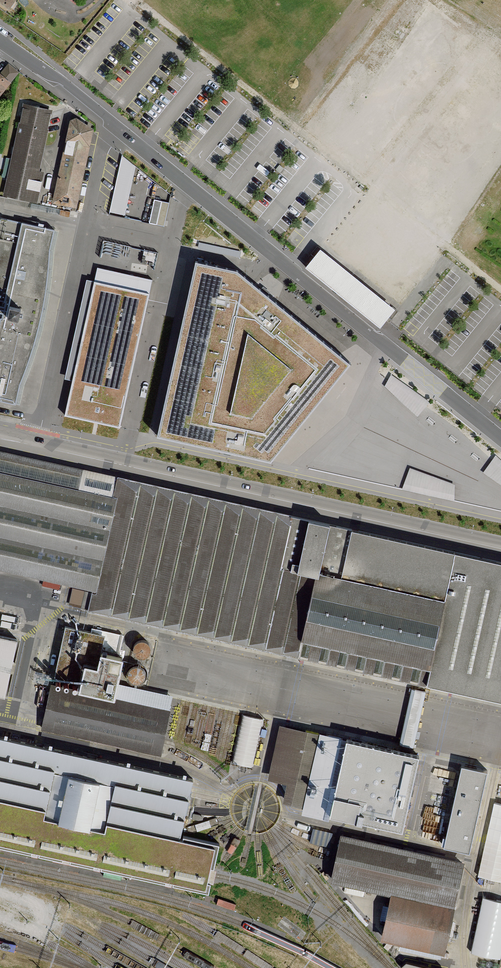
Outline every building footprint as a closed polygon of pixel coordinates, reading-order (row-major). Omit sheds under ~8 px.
[(8,8),(14,0),(0,0),(0,3),(8,8)] [(430,13),(442,20),(449,9),(437,1),(430,13)] [(500,15),(500,14),(491,8),(483,20),(494,27),(500,15)] [(456,15),(450,24),(459,31),(466,22),(456,15)] [(464,28),(457,40),(470,48),(477,36),(464,28)] [(357,44),(370,54),(379,41),(366,32),(357,44)] [(382,46),(395,51),(400,39),(387,34),(382,46)] [(418,61),(426,50),(413,40),(405,51),(418,61)] [(395,61),(385,73),(397,83),(407,70),(395,61)] [(394,95),(409,105),(431,73),(416,63),(394,95)] [(0,74),(0,75),(10,83),(19,73),(8,64),(0,74)] [(10,83),(0,75),(0,96),(10,83)] [(377,90),(365,102),(375,113),(388,101),(377,90)] [(51,109),(24,103),(4,195),(31,201),(51,109)] [(357,113),(347,124),(359,133),(368,122),(357,113)] [(76,118),(70,120),(52,202),(75,207),(92,130),(76,118)] [(455,148),(468,155),(475,141),(462,134),(455,148)] [(490,151),(500,158),(500,139),(499,138),(490,151)] [(110,210),(126,213),(137,160),(122,156),(110,210)] [(166,224),(171,200),(155,197),(150,221),(166,224)] [(351,217),(364,226),(373,213),(361,204),(351,217)] [(0,218),(0,299),(6,300),(4,307),(0,306),(0,312),(2,312),(1,318),(0,318),(0,400),(15,403),(19,382),(32,347),(40,317),(46,285),(48,251),(52,229),(0,218)] [(320,249),(307,266),(381,326),(395,309),(320,249)] [(412,263),(424,272),(433,260),(422,251),(412,263)] [(359,263),(372,274),(381,262),(369,252),(359,263)] [(198,262),(159,435),(273,460),(351,363),(238,271),(198,262)] [(138,293),(142,278),(98,268),(95,283),(138,293)] [(389,290),(405,290),(404,275),(389,276),(389,290)] [(138,293),(95,283),(73,381),(65,417),(119,429),(152,280),(142,278),(138,293)] [(73,381),(95,283),(87,281),(65,379),(73,381)] [(429,403),(392,375),(385,387),(417,417),(429,403)] [(87,587),(86,591),(73,588),(69,605),(500,699),(500,561),(0,451),(0,568),(87,587)] [(496,455),(483,473),(500,486),(500,460),(496,455)] [(410,468),(402,489),(454,500),(455,485),(410,468)] [(79,689),(51,683),(44,715),(41,729),(160,754),(163,741),(169,711),(114,700),(117,684),(123,657),(118,656),(122,634),(92,628),(91,632),(65,626),(55,676),(80,682),(79,689)] [(4,695),(16,640),(0,637),(0,694),(4,695)] [(134,644),(132,649),(134,653),(136,656),(140,657),(145,657),(149,654),(151,649),(150,643),(146,640),(141,639),(137,640),(134,644)] [(128,671),(128,675),(129,679),(133,682),(137,683),(142,681),(144,677),(145,672),(143,668),(138,666),(134,666),(131,668),(128,671)] [(173,696),(117,684),(114,700),(169,711),(173,696)] [(332,813),(347,740),(280,726),(269,778),(287,782),(283,801),(305,805),(303,812),(327,817),(328,812),(332,813)] [(208,890),(211,875),(218,843),(180,835),(193,778),(0,736),(0,844),(208,890)] [(416,754),(347,740),(332,813),(401,827),(416,754)] [(488,770),(462,765),(444,846),(470,852),(488,770)] [(495,803),(479,875),(500,880),(500,804),(495,803)] [(463,864),(340,836),(338,846),(336,854),(335,861),(330,881),(391,894),(382,938),(444,952),(463,864)] [(500,956),(500,898),(484,895),(472,951),(500,956)] [(409,958),(403,963),(405,967),(418,967),(409,958)] [(447,959),(423,967),(450,967),(447,959)]
